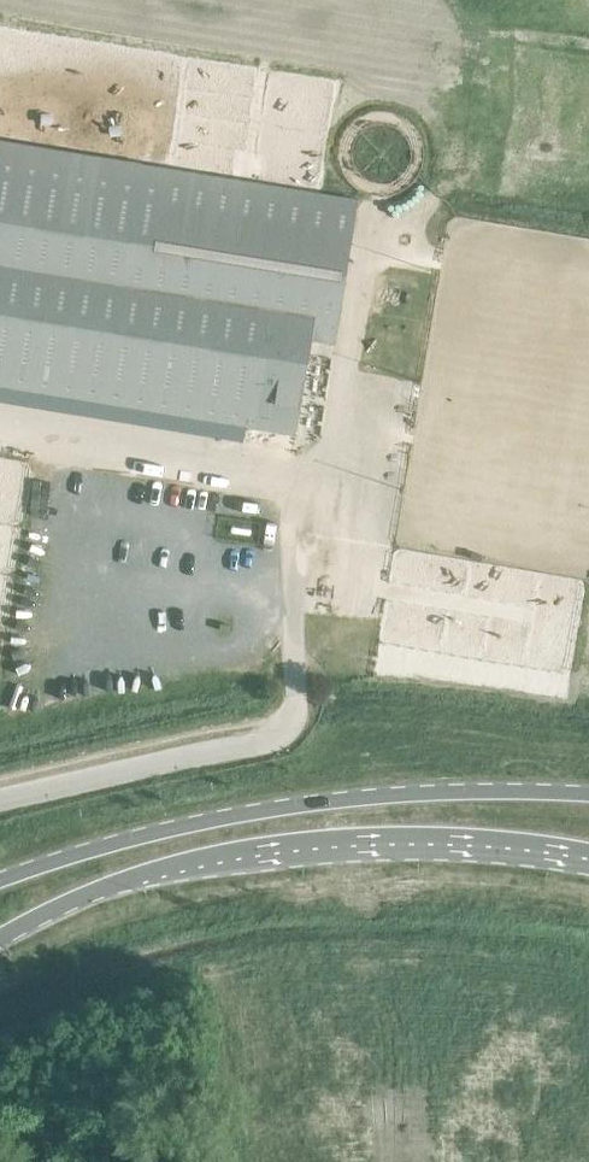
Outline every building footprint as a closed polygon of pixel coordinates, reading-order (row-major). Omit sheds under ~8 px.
[(110,403),(121,405),(295,433),(300,405),(309,347),(311,338),(334,342),(358,199),(0,141),(0,385),(110,403)]
